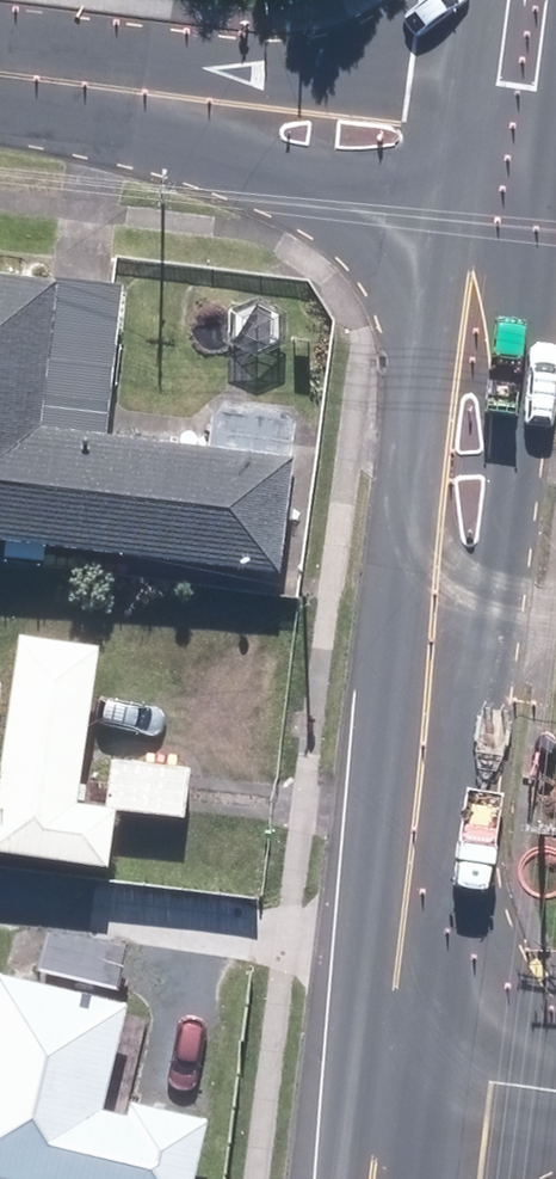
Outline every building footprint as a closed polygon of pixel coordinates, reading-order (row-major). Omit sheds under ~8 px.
[(282,559),(298,411),(216,402),(212,441),(117,431),(132,278),(0,265),(0,533),(282,559)] [(127,810),(191,817),(197,767),(113,758),(108,800),(83,797),(101,639),(24,630),(0,844),(0,847),(122,861),(127,810)] [(19,914),(0,1018),(0,1134),(199,1170),(218,1066),(146,1053),(167,941),(19,914)]
